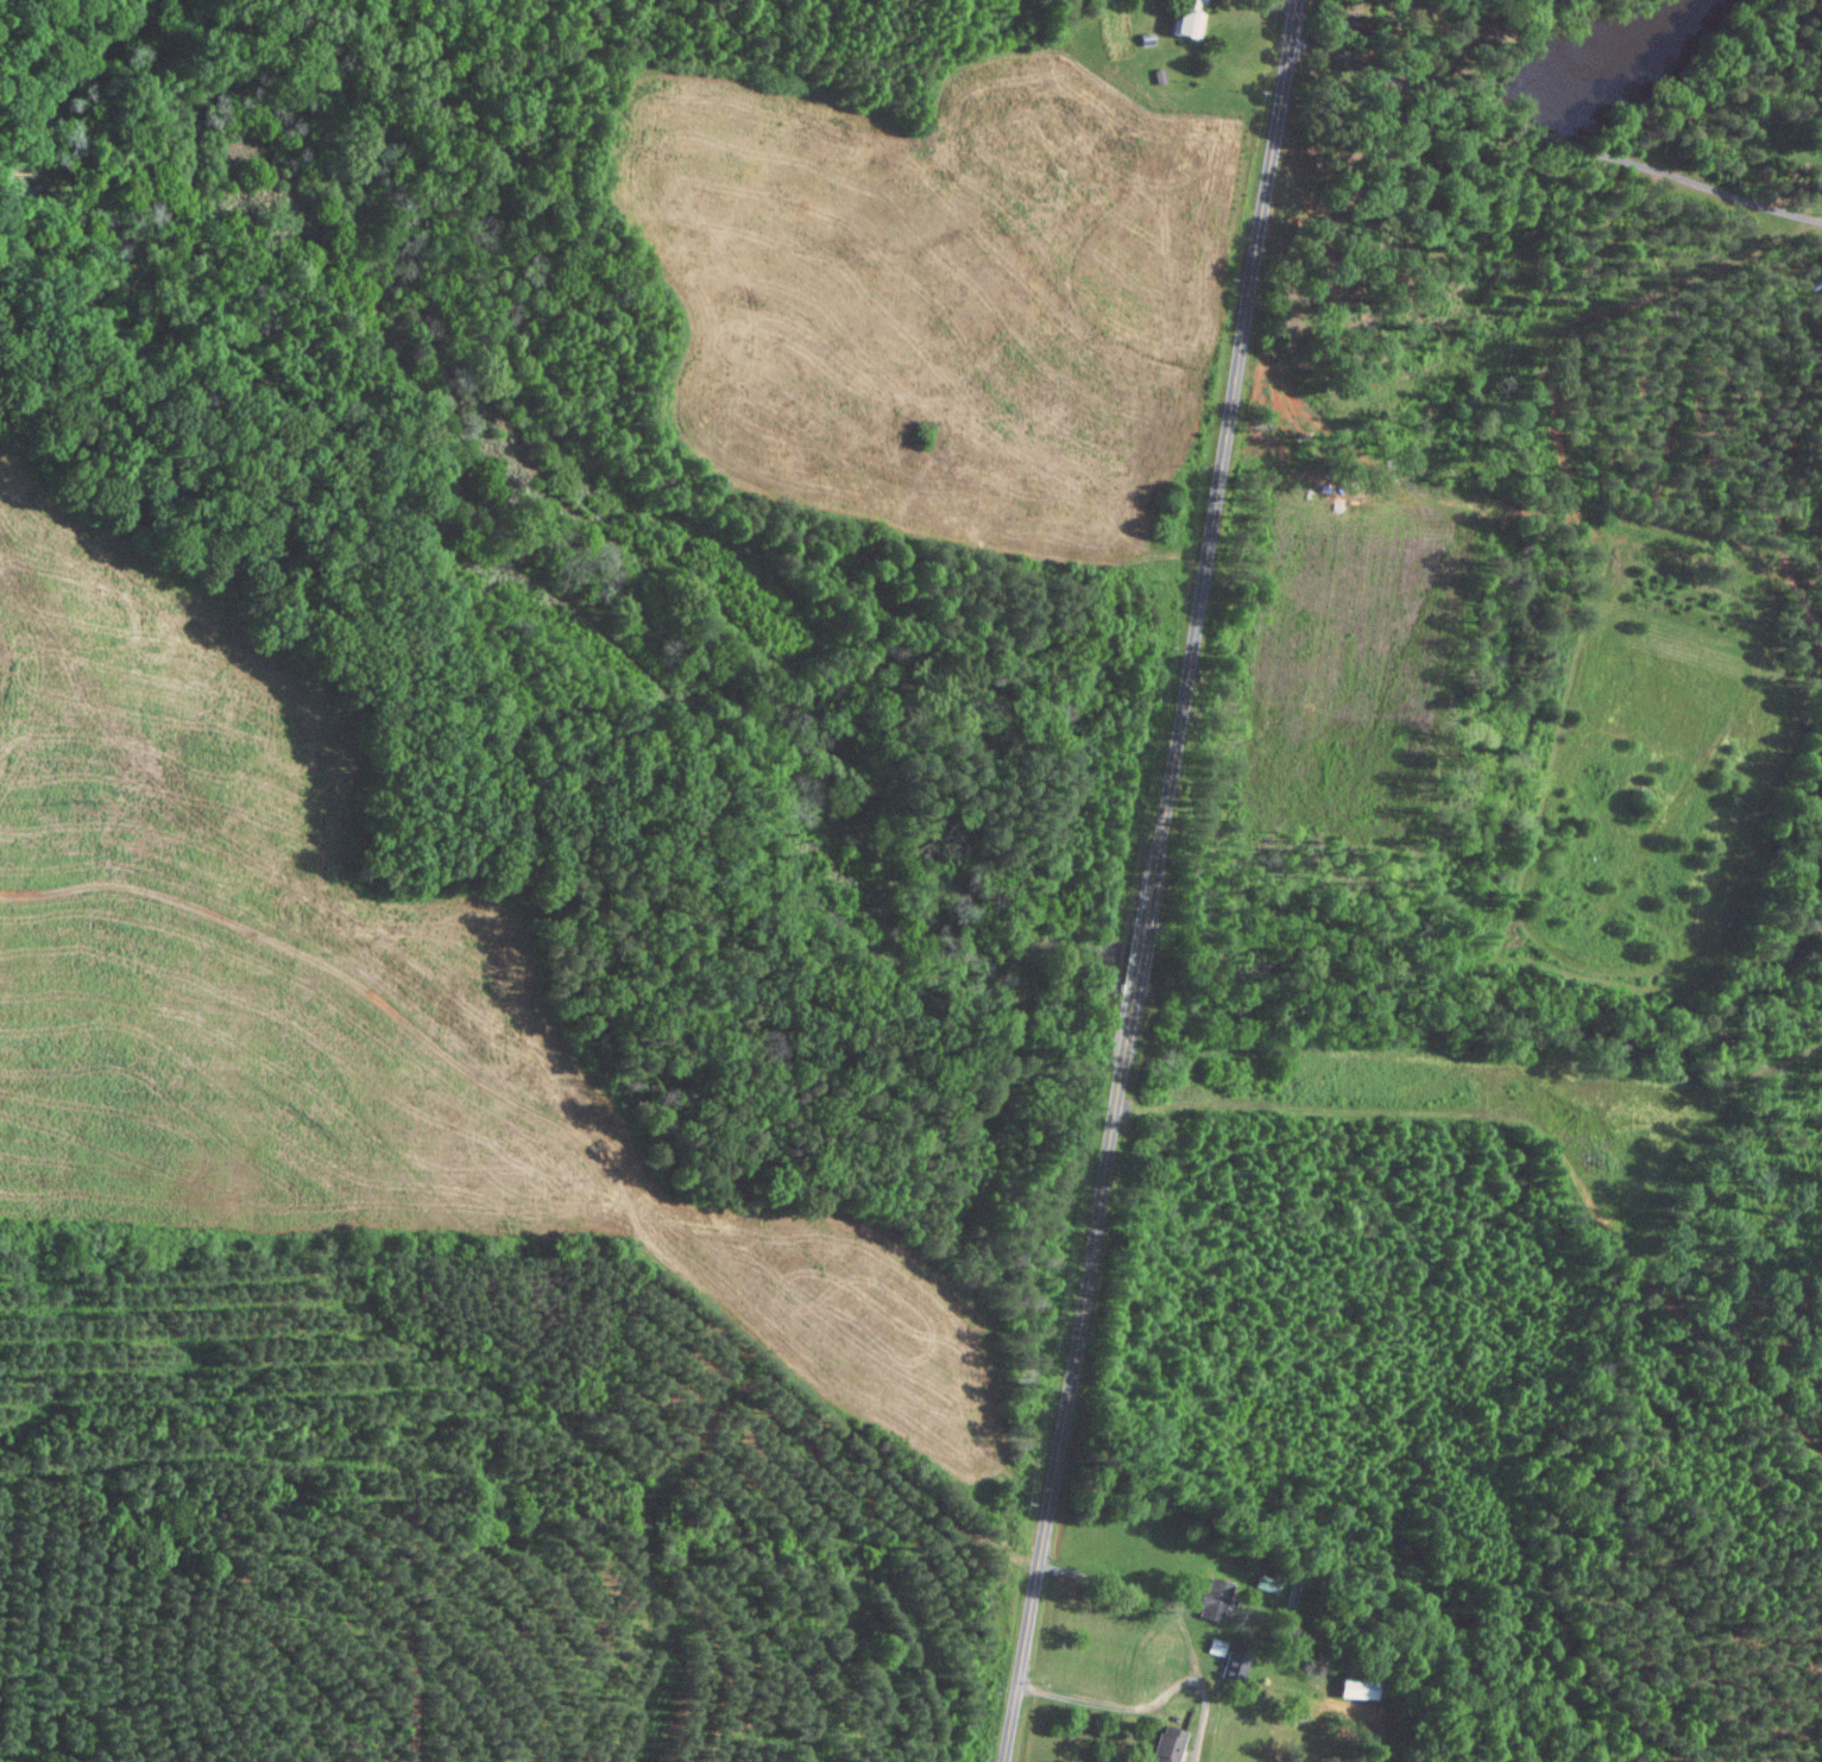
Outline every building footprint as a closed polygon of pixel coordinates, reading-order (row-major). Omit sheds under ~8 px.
[(1199,38),(1204,0),(1190,0),(1189,6),(1178,4),(1174,35),(1199,38)] [(1227,1585),(1216,1580),(1214,1583),(1207,1579),(1192,1611),(1210,1620),(1227,1585)] [(1382,1701),(1384,1682),(1339,1677),(1336,1695),(1382,1701)] [(1182,1730),(1157,1726),(1150,1761),(1176,1761),(1182,1730)]
